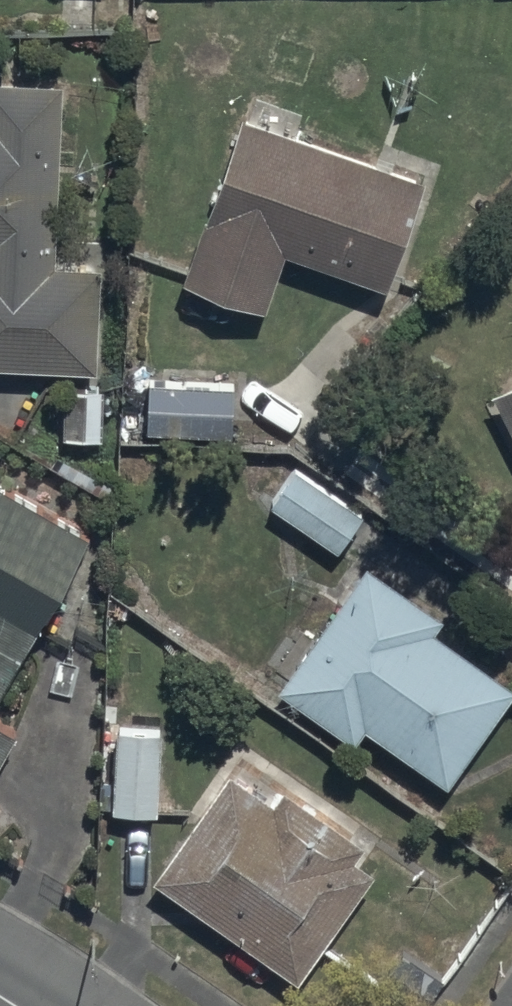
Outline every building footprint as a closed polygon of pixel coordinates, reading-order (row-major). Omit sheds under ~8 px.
[(95,360),(100,254),(51,251),(60,69),(0,66),(0,356),(95,360)] [(385,280),(426,168),(239,100),(177,269),(271,303),(292,246),(385,280)] [(511,419),(511,367),(490,378),(511,419)] [(146,423),(235,426),(237,372),(148,368),(146,423)] [(104,389),(65,388),(64,440),(103,440),(104,389)] [(294,458),(270,496),(338,542),(368,506),(294,458)] [(95,529),(0,478),(0,702),(95,529)] [(278,680),(354,730),(363,717),(447,773),(511,676),(511,674),(427,618),(438,602),(364,552),(278,680)] [(18,722),(0,712),(0,755),(18,722)] [(114,722),(111,809),(160,811),(163,724),(114,722)] [(235,747),(149,865),(295,971),(381,853),(235,747)]
